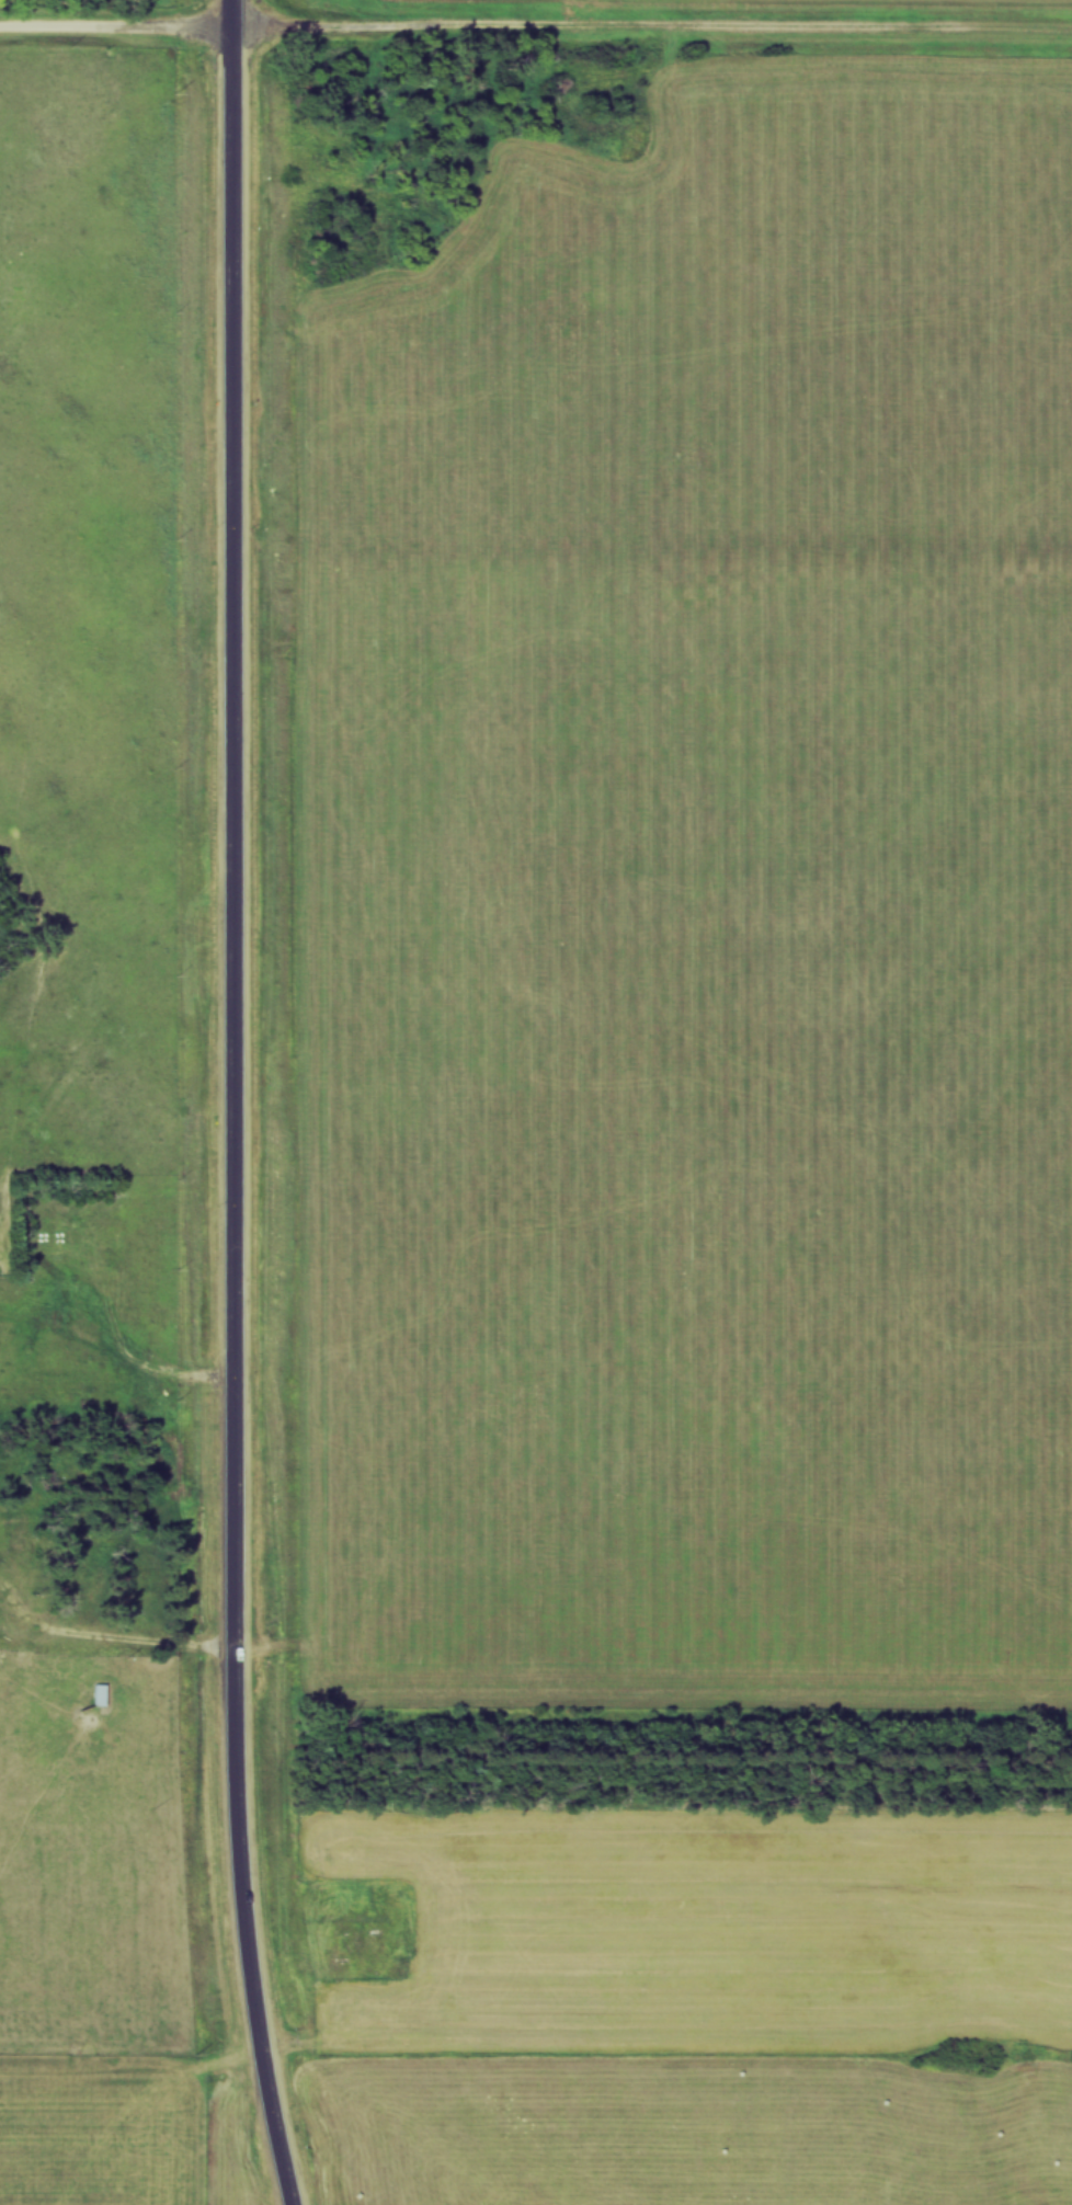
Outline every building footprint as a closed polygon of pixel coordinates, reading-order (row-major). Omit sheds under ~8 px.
[(102,1686),(92,1686),(92,1708),(102,1708),(102,1686)]
